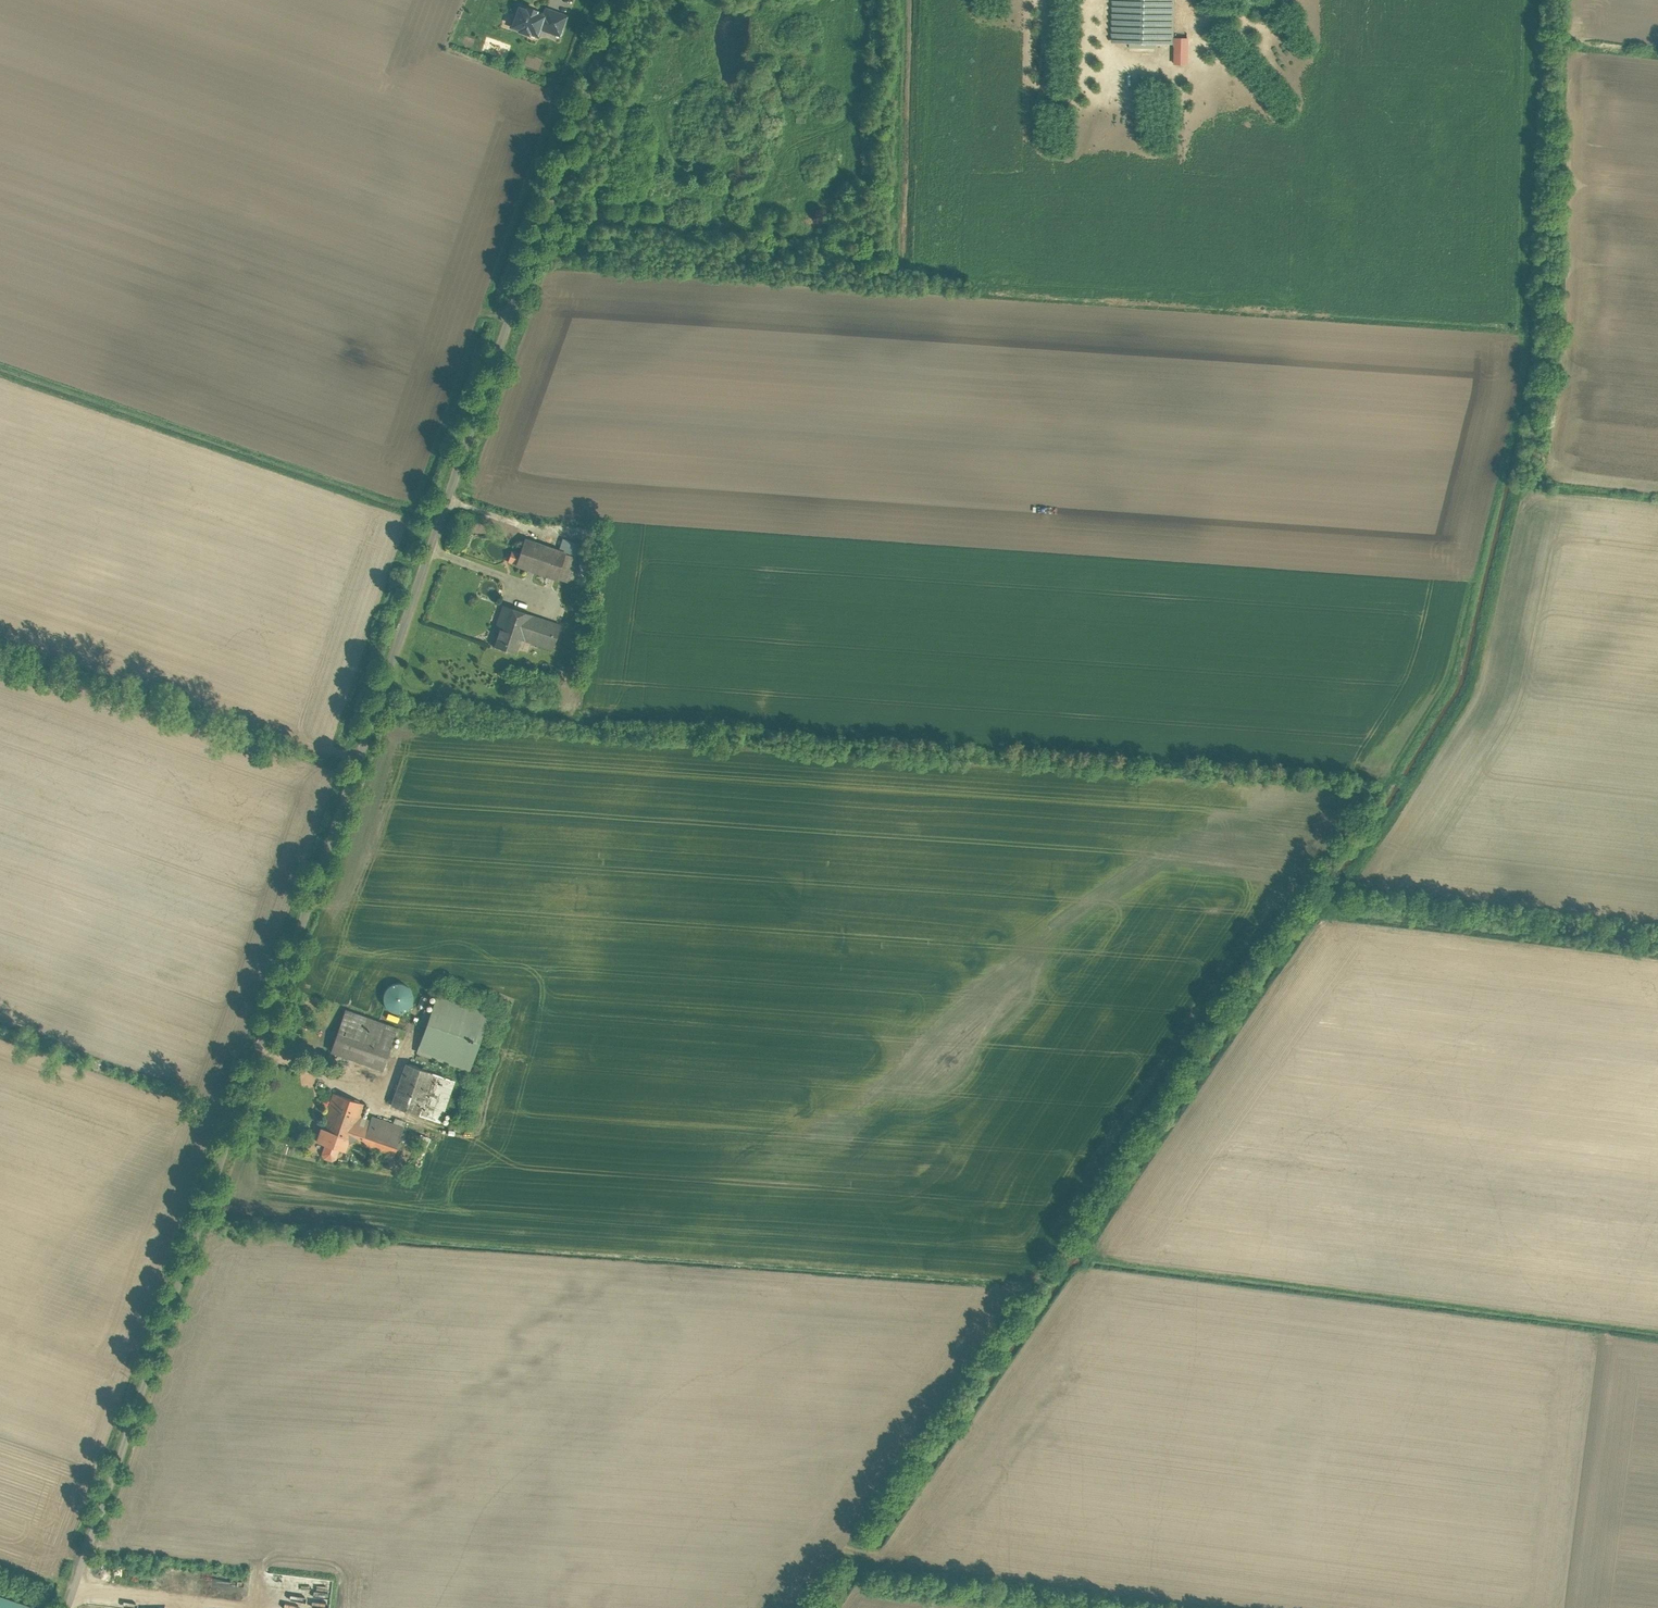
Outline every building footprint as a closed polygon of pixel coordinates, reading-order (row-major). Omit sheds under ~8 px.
[(1172,45),(1173,0),(1113,0),(1112,44),(1172,45)] [(545,6),(544,11),(516,2),(508,26),(536,35),(539,28),(560,35),(567,14),(545,6)] [(1188,65),(1188,40),(1175,40),(1175,65),(1188,65)] [(558,548),(524,537),(520,551),(512,549),(508,562),(515,564),(514,566),(573,585),(586,546),(561,538),(558,548)] [(560,625),(502,604),(494,627),(498,628),(492,646),(516,655),(521,639),(552,649),(560,625)] [(414,1004),(414,998),(413,993),(410,989),(405,986),(400,985),(395,985),(390,987),(386,991),(384,995),(383,1001),(384,1006),(386,1010),(390,1013),(395,1015),(400,1016),(405,1015),(409,1012),(412,1009),(414,1004)] [(439,997),(417,1055),(470,1074),(492,1016),(439,997)] [(330,1054),(384,1073),(400,1029),(346,1010),(330,1054)] [(458,1076),(408,1062),(396,1105),(445,1119),(451,1097),(452,1097),(458,1076)] [(366,1104),(332,1093),(316,1142),(324,1145),(322,1152),(335,1157),(337,1149),(346,1152),(350,1142),(393,1156),(403,1126),(363,1113),(366,1104)] [(420,1141),(429,1145),(433,1138),(424,1133),(420,1141)] [(0,1600),(0,1607),(24,1607),(0,1600)]
